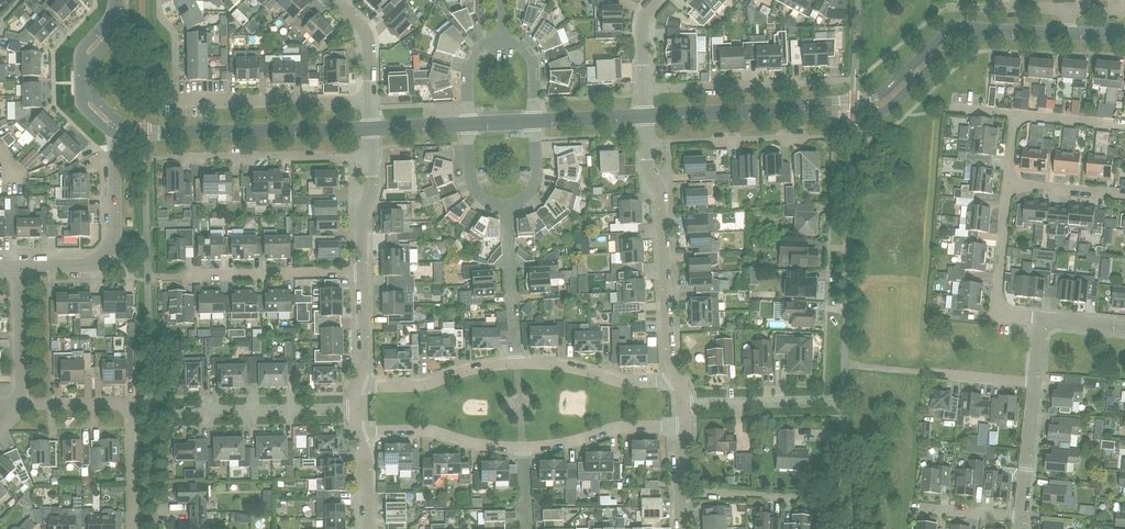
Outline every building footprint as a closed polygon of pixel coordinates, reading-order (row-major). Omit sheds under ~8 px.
[(59,0),(50,9),(63,22),(71,13),(59,0)] [(71,13),(80,4),(75,0),(58,0),(59,0),(71,13)] [(177,10),(194,1),(194,0),(172,0),(177,10)] [(265,6),(270,11),(273,8),(276,12),(282,7),(286,11),(297,0),(281,0),(280,0),(271,0),(264,7),(264,8),(265,6)] [(286,11),(290,15),(284,21),(293,29),(301,21),(296,16),(308,5),(303,0),(297,0),(286,11)] [(368,5),(372,9),(375,9),(379,13),(390,2),(394,7),(401,0),(373,0),(368,5)] [(453,17),(460,26),(466,33),(466,32),(469,30),(469,29),(473,27),(468,15),(475,13),(474,0),(459,0),(459,2),(463,10),(451,15),(453,17)] [(543,10),(535,8),(537,0),(540,0),(525,0),(524,0),(524,12),(526,12),(523,25),(527,26),(527,27),(530,29),(535,23),(543,11),(543,10)] [(605,0),(590,0),(590,5),(595,7),(595,20),(602,20),(621,19),(621,7),(604,7),(604,5),(605,0)] [(691,8),(694,11),(690,16),(699,25),(703,25),(714,13),(700,0),(688,0),(685,3),(691,8)] [(714,13),(727,0),(700,0),(714,13)] [(811,0),(797,0),(795,5),(792,9),(809,18),(813,10),(815,7),(809,3),(811,0)] [(809,18),(813,11),(830,19),(842,20),(843,11),(830,11),(827,9),(832,0),(818,0),(815,7),(813,10),(809,18)] [(177,10),(182,20),(200,11),(194,1),(177,10)] [(384,21),(389,26),(387,28),(389,30),(389,32),(392,35),(394,35),(397,38),(412,23),(406,18),(412,12),(402,3),(384,21)] [(41,19),(36,23),(49,36),(58,27),(49,18),(51,16),(43,8),(41,11),(39,9),(35,13),(41,19)] [(200,11),(182,20),(187,31),(205,22),(200,11)] [(536,42),(539,45),(556,31),(543,22),(549,14),(543,11),(535,23),(541,26),(533,39),(537,41),(536,42)] [(306,33),(311,37),(325,22),(317,14),(305,26),(301,21),(293,29),(295,27),(302,34),(305,34),(306,33)] [(452,26),(440,36),(459,49),(461,45),(464,42),(455,30),(460,26),(453,17),(449,23),(452,26)] [(609,39),(609,32),(621,32),(621,19),(602,20),(595,20),(596,39),(609,39)] [(333,30),(325,22),(311,37),(315,41),(312,44),(320,52),(322,51),(328,45),(323,40),(333,30)] [(41,44),(49,36),(36,23),(31,28),(29,26),(22,33),(21,33),(21,35),(6,31),(4,39),(9,40),(27,44),(31,40),(33,42),(35,39),(41,44)] [(550,50),(552,56),(566,51),(562,45),(556,31),(539,45),(541,48),(542,48),(544,52),(550,50)] [(774,35),(774,42),(774,47),(768,47),(769,71),(781,70),(780,55),(787,54),(786,41),(786,32),(778,32),(778,35),(774,35)] [(187,46),(207,46),(207,34),(187,34),(187,46)] [(679,40),(667,41),(667,46),(665,53),(696,52),(696,34),(679,34),(679,40)] [(433,57),(439,59),(441,53),(455,56),(456,52),(457,52),(459,49),(440,36),(436,51),(435,53),(429,52),(428,56),(433,57)] [(814,45),(815,66),(827,66),(827,52),(834,52),(835,39),(826,39),(826,45),(814,45)] [(15,65),(22,64),(40,64),(40,52),(27,52),(27,44),(9,40),(7,50),(15,53),(15,65)] [(815,66),(814,45),(802,46),(802,47),(797,47),(797,41),(790,41),(791,54),(803,53),(803,67),(815,66)] [(756,56),(757,69),(768,68),(768,71),(769,71),(768,47),(768,42),(749,43),(750,56),(756,56)] [(750,56),(749,43),(742,43),(742,49),(731,49),(731,44),(730,44),(732,70),(744,70),(743,56),(750,56)] [(732,70),(730,44),(712,45),(712,58),(719,57),(720,71),(732,70)] [(624,45),(623,56),(633,56),(633,46),(624,45)] [(187,46),(188,57),(207,57),(207,46),(187,46)] [(550,69),(550,73),(572,72),(569,64),(572,63),(567,51),(566,51),(552,56),(554,62),(548,65),(550,69)] [(696,52),(665,53),(667,60),(667,65),(671,65),(671,72),(697,71),(696,52)] [(318,67),(318,73),(347,73),(347,62),(331,62),(331,55),(324,55),(324,67),(318,67)] [(188,57),(188,69),(207,69),(207,57),(188,57)] [(430,72),(413,72),(414,80),(420,79),(428,79),(451,78),(450,74),(451,69),(437,65),(439,59),(433,57),(432,64),(430,72)] [(247,58),(229,58),(229,70),(236,70),(236,82),(247,82),(247,72),(247,58)] [(247,58),(247,72),(247,82),(259,82),(258,70),(265,70),(265,75),(265,58),(247,58)] [(272,85),(283,84),(283,62),(265,63),(265,58),(265,75),(272,75),(272,85)] [(995,82),(1007,83),(1009,59),(997,58),(995,82)] [(597,68),(587,68),(588,85),(612,84),(612,81),(614,81),(614,77),(616,76),(622,75),(621,59),(613,59),(613,62),(597,63),(597,68)] [(1021,60),(1009,59),(1007,83),(1014,84),(1014,83),(1019,84),(1021,60)] [(1041,78),(1043,60),(1031,59),(1029,77),(1041,78)] [(1043,60),(1041,78),(1053,79),(1055,62),(1043,60)] [(1074,79),(1076,61),(1064,60),(1062,78),(1074,79)] [(1088,63),(1076,61),(1074,79),(1074,86),(1086,88),(1088,63)] [(1107,88),(1110,62),(1098,61),(1095,84),(1100,85),(1100,87),(1107,88)] [(283,62),(283,84),(294,84),(294,74),(301,74),(301,71),(301,62),(283,62)] [(1123,79),(1120,79),(1122,64),(1110,62),(1107,88),(1122,90),(1123,79)] [(22,64),(22,77),(41,76),(40,64),(22,64)] [(188,69),(188,81),(212,80),(212,69),(207,69),(188,69)] [(414,80),(413,72),(413,70),(405,70),(405,73),(388,74),(389,92),(390,92),(390,94),(388,94),(388,95),(407,94),(406,84),(414,83),(414,80)] [(549,82),(552,83),(555,84),(553,94),(570,94),(573,82),(570,81),(572,72),(550,73),(550,77),(550,78),(549,82)] [(347,84),(347,73),(318,73),(318,83),(322,83),(322,84),(347,84)] [(451,82),(451,78),(428,79),(430,85),(426,86),(430,95),(431,95),(433,100),(452,99),(452,98),(449,98),(446,89),(452,87),(450,82),(451,82)] [(23,96),(41,96),(41,84),(23,84),(23,96)] [(1015,98),(1022,99),(1023,99),(1023,91),(1016,91),(1015,98)] [(41,96),(23,96),(23,102),(15,102),(15,121),(30,115),(31,115),(31,108),(41,108),(41,96)] [(1076,117),(1084,118),(1085,101),(1078,101),(1076,117)] [(34,139),(39,134),(51,121),(43,112),(35,120),(30,115),(15,121),(15,122),(25,131),(26,131),(34,139)] [(968,140),(997,143),(998,129),(988,129),(989,119),(971,117),(968,140)] [(51,121),(39,134),(48,142),(60,129),(51,121)] [(9,133),(2,139),(8,147),(15,141),(9,133)] [(57,159),(61,155),(73,142),(65,134),(53,146),(50,144),(41,153),(48,160),(53,155),(57,159)] [(966,160),(974,160),(983,161),(984,155),(995,156),(997,143),(968,140),(966,160)] [(1087,176),(1099,178),(1102,142),(1096,141),(1094,155),(1089,155),(1087,176)] [(61,155),(70,164),(82,151),(73,142),(61,155)] [(1113,157),(1108,156),(1109,142),(1102,142),(1099,178),(1111,179),(1113,157)] [(578,167),(584,167),(578,167),(574,156),(584,152),(582,145),(556,147),(556,148),(557,155),(561,154),(562,157),(558,159),(558,158),(557,158),(557,168),(578,167)] [(1034,171),(1036,149),(1024,148),(1022,170),(1034,171)] [(1036,149),(1034,171),(1046,172),(1048,151),(1036,149)] [(614,150),(598,151),(598,152),(600,151),(601,173),(617,172),(617,176),(625,176),(624,158),(619,158),(617,156),(617,153),(614,153),(614,150)] [(1054,173),(1066,174),(1069,153),(1056,151),(1054,173)] [(431,174),(453,173),(452,163),(447,162),(448,160),(452,160),(452,153),(452,152),(426,153),(424,160),(434,163),(431,174),(425,174),(431,174)] [(781,168),(781,156),(780,156),(778,153),(773,154),(772,156),(766,156),(767,177),(777,176),(777,183),(790,183),(789,168),(781,168)] [(1069,153),(1066,174),(1079,176),(1081,154),(1069,153)] [(817,154),(794,155),(795,176),(795,175),(802,175),(802,183),(805,183),(806,183),(807,184),(808,185),(809,185),(809,186),(809,187),(810,188),(810,189),(810,192),(819,192),(820,183),(819,183),(819,169),(819,170),(818,170),(817,154)] [(33,161),(27,156),(20,164),(25,169),(33,161)] [(689,181),(699,181),(715,180),(714,165),(705,165),(704,158),(698,158),(696,156),(692,156),(690,159),(684,159),(685,174),(689,174),(689,181)] [(740,170),(732,170),(732,186),(746,186),(746,179),(756,179),(755,157),(740,157),(740,170)] [(387,169),(387,190),(398,189),(398,182),(411,182),(411,161),(412,161),(412,160),(397,160),(397,163),(394,163),(394,167),(392,169),(387,169)] [(974,160),(966,160),(966,167),(972,168),(971,180),(991,181),(991,179),(993,179),(994,169),(973,168),(974,160)] [(61,176),(62,188),(89,187),(88,175),(83,175),(79,170),(79,161),(66,168),(64,164),(58,167),(62,176),(61,176)] [(578,167),(557,168),(558,179),(559,178),(570,181),(568,187),(581,190),(579,189),(581,183),(574,182),(578,168),(584,167),(578,167)] [(182,184),(182,172),(182,170),(174,170),(174,168),(166,168),(166,174),(168,174),(168,178),(164,178),(165,187),(168,187),(168,193),(177,193),(177,205),(192,205),(192,183),(182,184)] [(315,182),(308,182),(308,195),(323,195),(323,187),(337,187),(337,172),(315,173),(315,182)] [(282,173),(268,174),(268,194),(275,194),(275,204),(290,204),(290,177),(282,178),(282,173)] [(431,174),(425,174),(425,175),(431,174),(436,186),(424,191),(427,199),(438,195),(444,193),(453,189),(452,189),(452,183),(453,183),(453,173),(431,174)] [(217,195),(217,174),(203,175),(203,188),(195,188),(196,202),(208,202),(208,195),(217,195)] [(217,174),(217,195),(227,195),(227,202),(240,202),(239,187),(232,187),(231,174),(217,174)] [(268,198),(268,194),(268,174),(253,174),(254,187),(246,187),(246,202),(258,202),(261,198),(268,198)] [(954,197),(957,198),(972,199),(974,199),(975,192),(992,194),(993,184),(991,184),(991,181),(971,180),(970,186),(962,185),(962,189),(955,189),(954,197)] [(698,183),(698,191),(682,192),(682,201),(686,201),(686,206),(698,205),(698,212),(707,212),(706,195),(713,195),(713,183),(698,183)] [(76,206),(76,200),(89,199),(89,187),(62,188),(62,199),(55,200),(55,206),(63,206),(76,206)] [(556,189),(555,189),(549,198),(567,209),(572,212),(569,210),(572,210),(576,196),(579,197),(581,190),(568,187),(566,193),(555,190),(556,189)] [(442,219),(447,215),(464,202),(457,194),(446,199),(444,193),(438,195),(441,201),(447,215),(442,218),(442,219)] [(620,213),(640,212),(640,201),(624,202),(624,196),(612,196),(613,208),(620,208),(620,213)] [(567,209),(549,198),(544,206),(544,207),(545,206),(552,215),(547,219),(554,227),(570,214),(569,211),(572,213),(572,212),(567,209)] [(967,218),(989,220),(990,208),(972,206),(972,199),(957,198),(956,205),(969,206),(967,218)] [(1036,223),(1038,201),(1025,200),(1024,219),(1017,218),(1016,226),(1023,227),(1024,222),(1036,223)] [(1036,223),(1035,230),(1043,231),(1044,224),(1051,225),(1050,228),(1048,228),(1047,234),(1056,235),(1057,230),(1057,222),(1058,215),(1059,206),(1050,205),(1051,203),(1038,201),(1036,223)] [(470,210),(464,202),(447,215),(442,219),(447,215),(459,223),(459,224),(465,227),(468,223),(463,219),(469,210),(470,210)] [(315,203),(315,217),(317,217),(317,216),(336,216),(336,203),(315,203)] [(412,205),(397,205),(397,211),(381,211),(382,223),(412,222),(412,205)] [(806,205),(786,206),(786,217),(795,217),(795,234),(817,235),(817,213),(805,212),(806,205)] [(1056,235),(1056,236),(1066,237),(1071,233),(1071,229),(1074,227),(1081,228),(1083,206),(1070,205),(1070,207),(1059,206),(1058,215),(1057,222),(1057,230),(1056,235)] [(76,213),(76,206),(63,206),(63,213),(64,213),(65,218),(66,219),(71,219),(71,225),(89,225),(89,223),(91,222),(91,216),(89,214),(89,213),(76,213)] [(1083,206),(1081,228),(1086,228),(1087,231),(1092,231),(1094,233),(1102,234),(1103,223),(1105,224),(1106,210),(1095,209),(1095,207),(1083,206)] [(35,212),(36,220),(29,220),(29,238),(42,238),(42,235),(42,234),(41,224),(47,224),(47,207),(41,207),(41,212),(35,212)] [(5,238),(5,226),(11,226),(11,210),(0,210),(0,238),(5,238)] [(23,210),(11,210),(11,226),(17,225),(17,238),(29,238),(29,220),(29,210),(23,210)] [(620,213),(620,219),(615,219),(616,225),(610,225),(610,231),(626,231),(625,224),(641,224),(640,212),(620,213)] [(548,231),(554,227),(547,219),(542,223),(535,214),(535,213),(526,217),(533,237),(535,242),(536,242),(534,237),(545,228),(548,231)] [(687,234),(709,233),(716,233),(716,231),(718,230),(720,228),(720,224),(718,222),(716,221),(716,213),(695,214),(695,221),(687,221),(687,227),(686,228),(685,230),(685,231),(686,233),(687,234)] [(310,222),(310,236),(320,236),(320,230),(338,230),(338,216),(336,216),(317,216),(317,217),(317,222),(310,222)] [(468,223),(465,227),(465,228),(463,230),(482,243),(481,245),(482,245),(483,239),(489,218),(479,216),(473,226),(468,223)] [(533,237),(526,217),(516,220),(516,221),(517,221),(518,238),(518,237),(533,237),(535,242),(533,237)] [(499,221),(489,218),(483,239),(482,245),(484,239),(498,238),(498,239),(499,239),(498,222),(499,222),(499,221)] [(955,236),(969,238),(969,231),(988,232),(989,220),(967,218),(967,225),(960,224),(960,229),(956,229),(955,236)] [(412,223),(412,222),(382,223),(382,234),(398,234),(398,240),(414,240),(414,228),(409,228),(409,223),(412,223)] [(47,226),(48,237),(57,237),(57,225),(47,226)] [(89,237),(89,225),(71,225),(71,231),(63,231),(63,237),(89,237)] [(193,245),(193,230),(177,230),(177,240),(169,240),(170,261),(185,260),(185,249),(193,249),(193,245)] [(268,259),(277,259),(277,237),(277,231),(264,231),(264,237),(260,237),(260,255),(268,255),(268,259)] [(615,241),(616,252),(642,251),(642,247),(644,246),(644,241),(642,240),(641,239),(625,240),(625,233),(610,233),(610,241),(615,241)] [(703,253),(718,253),(720,253),(719,241),(714,241),(714,239),(710,239),(709,233),(687,234),(687,235),(689,234),(689,235),(688,236),(687,237),(688,239),(688,241),(690,241),(690,247),(699,247),(699,253),(703,253)] [(1096,247),(1095,235),(1088,236),(1089,247),(1096,247)] [(320,236),(310,236),(294,237),(294,246),(300,246),(300,249),(300,246),(312,246),(312,249),(316,249),(316,259),(325,259),(325,257),(329,257),(329,259),(341,259),(340,250),(338,250),(338,243),(325,243),(325,236),(320,236)] [(969,238),(955,236),(953,236),(953,244),(956,244),(955,256),(964,256),(986,259),(987,245),(968,244),(969,238)] [(244,237),(227,238),(227,256),(234,255),(234,260),(244,259),(244,237)] [(244,237),(244,259),(253,259),(253,255),(260,255),(260,237),(244,237)] [(291,237),(277,237),(277,259),(287,259),(286,255),(294,254),(294,244),(291,244),(291,237)] [(196,245),(193,245),(193,249),(193,256),(201,256),(201,260),(211,260),(210,238),(196,238),(196,245)] [(210,238),(211,260),(220,260),(220,256),(227,256),(227,238),(210,238)] [(780,241),(780,250),(780,256),(791,256),(791,269),(801,270),(801,265),(815,266),(816,250),(807,250),(807,242),(780,241)] [(490,257),(491,258),(496,262),(502,254),(501,244),(490,257)] [(382,251),(382,264),(403,264),(410,264),(410,245),(399,245),(399,251),(382,251)] [(526,279),(526,282),(549,280),(558,280),(561,279),(560,273),(558,273),(557,261),(559,260),(559,249),(544,258),(544,261),(537,261),(537,268),(529,269),(529,273),(527,273),(526,276),(526,279)] [(1042,260),(1043,250),(1034,249),(1033,259),(1042,260)] [(423,264),(422,250),(414,250),(414,265),(423,264)] [(611,265),(611,273),(627,272),(626,264),(643,263),(642,262),(645,261),(644,256),(642,255),(642,251),(616,252),(616,253),(616,264),(611,265)] [(689,274),(710,273),(709,266),(712,266),(718,264),(718,253),(703,253),(703,260),(688,261),(689,274)] [(986,259),(964,256),(963,264),(957,263),(956,266),(954,267),(948,267),(948,274),(950,275),(965,276),(966,270),(984,272),(986,259)] [(1101,266),(1110,267),(1110,259),(1102,258),(1101,266)] [(403,276),(403,264),(382,264),(383,276),(399,276),(399,284),(410,284),(414,284),(414,275),(403,276)] [(473,279),(473,285),(496,283),(496,281),(496,279),(495,277),(494,275),(492,276),(492,271),(477,272),(476,265),(463,266),(464,280),(473,279)] [(1029,298),(1031,278),(1032,271),(1012,269),(1011,282),(1017,283),(1016,296),(1029,298)] [(786,279),(785,295),(814,296),(814,292),(816,291),(817,285),(815,284),(815,280),(801,279),(801,272),(806,272),(807,271),(789,271),(788,279),(786,279)] [(1031,278),(1029,298),(1043,299),(1044,286),(1050,286),(1052,272),(1040,271),(1039,279),(1031,278)] [(617,282),(617,293),(644,291),(644,288),(646,287),(646,282),(643,281),(643,280),(628,281),(628,272),(627,272),(611,273),(612,282),(617,282)] [(689,274),(690,287),(704,286),(705,293),(718,292),(720,292),(719,280),(713,279),(713,272),(710,273),(689,274)] [(1073,302),(1075,282),(1076,275),(1056,273),(1055,287),(1061,287),(1060,301),(1073,302)] [(965,276),(950,275),(949,281),(961,282),(960,295),(982,298),(983,284),(964,283),(965,276)] [(1075,282),(1073,302),(1086,303),(1088,290),(1094,290),(1095,277),(1083,276),(1083,283),(1075,282)] [(558,280),(549,280),(526,282),(526,284),(527,286),(527,288),(528,290),(530,290),(531,294),(546,293),(546,300),(559,299),(558,285),(558,280)] [(493,292),(495,292),(496,290),(496,288),(496,286),(496,283),(473,285),(474,291),(459,292),(460,306),(479,305),(478,298),(493,296),(493,292)] [(399,284),(399,293),(383,293),(383,305),(403,304),(413,304),(413,293),(414,293),(414,284),(410,284),(399,284)] [(573,286),(572,296),(582,296),(582,286),(573,286)] [(1114,286),(1113,301),(1124,302),(1124,287),(1114,286)] [(321,295),(321,303),(341,303),(341,290),(314,290),(314,295),(321,295)] [(98,318),(98,323),(104,323),(104,318),(109,318),(109,313),(115,313),(115,293),(114,293),(113,291),(106,291),(106,294),(104,294),(104,307),(98,307),(98,318)] [(116,293),(115,293),(115,313),(121,313),(121,318),(124,320),(132,320),(132,308),(127,308),(126,293),(124,293),(124,291),(117,291),(116,293)] [(193,321),(192,306),(192,296),(185,297),(185,292),(182,292),(181,291),(177,291),(176,292),(170,292),(170,315),(177,314),(177,321),(193,321)] [(235,296),(228,296),(228,314),(231,313),(232,320),(245,319),(244,291),(235,291),(235,296)] [(258,313),(261,313),(261,295),(254,295),(254,291),(244,291),(245,319),(258,319),(258,313)] [(278,313),(278,291),(268,291),(268,295),(261,295),(261,313),(278,313)] [(295,304),(295,295),(287,295),(287,291),(278,291),(278,313),(292,312),(292,306),(295,305),(295,304)] [(644,303),(644,291),(617,293),(618,303),(613,304),(613,310),(629,310),(629,303),(644,303)] [(212,314),(211,292),(202,292),(202,296),(194,296),(194,307),(197,307),(197,314),(212,314)] [(228,314),(228,296),(221,296),(221,292),(211,292),(212,314),(228,314)] [(691,307),(691,313),(719,312),(718,292),(705,293),(704,293),(704,299),(690,299),(690,301),(689,301),(688,302),(687,304),(688,305),(689,306),(691,307)] [(51,311),(51,325),(57,325),(57,314),(68,314),(68,294),(56,294),(57,311),(51,311)] [(80,294),(68,294),(68,314),(75,314),(75,319),(80,319),(80,318),(80,294)] [(98,318),(98,307),(91,307),(91,294),(80,294),(80,318),(86,318),(98,318)] [(982,298),(960,295),(953,295),(952,310),(955,311),(954,316),(961,316),(962,310),(981,312),(982,298)] [(314,311),(314,323),(328,323),(328,316),(342,316),(341,303),(321,303),(321,311),(314,311)] [(792,326),(813,327),(813,321),(816,319),(816,314),(814,312),(814,311),(805,311),(805,304),(783,303),(782,319),(792,319),(792,326)] [(403,304),(383,305),(383,316),(400,316),(400,322),(413,322),(413,315),(413,304),(403,304)] [(605,308),(599,304),(596,309),(601,313),(605,308)] [(499,345),(508,345),(506,312),(496,312),(496,324),(486,324),(486,330),(486,349),(499,349),(499,345)] [(706,326),(706,332),(720,332),(719,312),(691,313),(691,320),(690,320),(689,321),(688,323),(689,324),(690,325),(692,326),(692,327),(706,326)] [(535,323),(530,323),(521,323),(522,336),(524,336),(524,338),(526,340),(530,340),(530,347),(544,347),(543,328),(543,316),(538,316),(535,319),(535,323)] [(486,349),(486,330),(478,330),(478,322),(464,322),(465,338),(472,338),(472,349),(486,349)] [(557,328),(543,328),(544,347),(557,347),(557,335),(564,335),(564,322),(556,322),(557,328)] [(322,343),(342,342),(342,329),(328,329),(328,323),(314,323),(314,335),(321,335),(322,343)] [(632,323),(632,333),(645,332),(645,323),(632,323)] [(588,355),(588,332),(580,332),(580,324),(567,325),(567,340),(574,340),(575,352),(581,352),(581,353),(587,355),(588,355)] [(588,332),(588,355),(589,355),(595,353),(595,352),(602,352),(601,340),(609,340),(609,327),(601,327),(601,332),(588,332)] [(441,331),(442,338),(442,360),(443,360),(449,359),(449,358),(455,358),(455,346),(463,346),(462,330),(441,331)] [(619,367),(633,366),(633,347),(625,347),(625,339),(619,339),(619,330),(612,330),(612,355),(619,355),(619,367)] [(420,333),(421,358),(435,358),(435,359),(441,360),(442,360),(442,338),(441,331),(427,331),(427,333),(420,333)] [(688,334),(682,340),(689,346),(694,340),(688,334)] [(777,337),(776,354),(777,354),(777,353),(784,353),(786,351),(789,353),(788,354),(788,373),(806,373),(810,369),(811,338),(777,337)] [(243,343),(246,346),(252,346),(252,338),(243,338),(243,343)] [(718,351),(708,351),(709,376),(725,375),(725,366),(732,365),(730,340),(717,341),(718,351)] [(121,361),(114,361),(114,384),(124,384),(125,381),(126,381),(126,367),(133,367),(132,341),(127,341),(128,344),(125,344),(126,353),(121,353),(121,361)] [(315,351),(315,362),(324,362),(328,362),(328,356),(342,355),(342,342),(322,343),(322,351),(315,351)] [(770,368),(770,359),(770,342),(754,342),(754,343),(756,343),(756,349),(754,349),(754,352),(744,352),(744,366),(746,366),(746,375),(762,375),(761,368),(770,368)] [(398,351),(398,370),(411,370),(411,359),(419,358),(418,345),(397,346),(398,351)] [(633,347),(633,366),(646,366),(646,347),(633,347)] [(398,370),(398,351),(384,351),(384,370),(398,370)] [(72,362),(73,382),(76,382),(76,385),(77,385),(84,385),(84,368),(91,367),(91,354),(83,354),(82,352),(74,352),(73,354),(72,354),(72,362)] [(102,367),(102,381),(104,381),(105,384),(114,384),(114,361),(108,361),(108,353),(95,353),(95,367),(102,367)] [(53,354),(54,368),(61,368),(61,385),(69,385),(69,382),(73,382),(72,362),(72,354),(53,354)] [(232,366),(232,388),(246,388),(246,373),(252,372),(252,357),(240,358),(240,366),(232,366)] [(252,357),(252,372),(259,372),(259,388),(273,387),(273,365),(264,365),(264,357),(252,357)] [(286,372),(293,372),(293,357),(281,357),(281,359),(273,359),(273,365),(273,387),(287,387),(286,372)] [(186,370),(184,370),(184,377),(186,377),(186,387),(190,387),(190,389),(197,389),(197,386),(201,386),(200,372),(207,372),(207,358),(189,358),(189,365),(186,365),(186,370)] [(212,358),(212,373),(218,373),(219,388),(232,388),(232,366),(223,366),(223,358),(212,358)] [(315,362),(307,363),(307,375),(314,374),(314,384),(320,384),(320,387),(330,387),(330,384),(336,384),(336,369),(324,369),(324,362),(315,362)] [(1060,412),(1070,413),(1071,408),(1073,408),(1074,400),(1083,401),(1084,386),(1059,383),(1058,392),(1054,392),(1054,394),(1052,395),(1052,399),(1054,401),(1053,406),(1060,407),(1060,412)] [(957,420),(958,411),(950,410),(952,392),(933,390),(931,409),(944,410),(944,419),(957,420)] [(973,395),(964,394),(962,415),(979,417),(979,415),(988,415),(990,402),(980,401),(981,395),(979,395),(978,393),(975,393),(973,395)] [(1001,397),(1001,399),(994,399),(992,422),(1000,423),(1000,419),(1016,421),(1017,410),(1015,410),(1016,398),(1001,397)] [(1120,406),(1114,406),(1106,405),(1106,412),(1119,413),(1120,406)] [(1050,426),(1049,440),(1071,442),(1072,434),(1078,434),(1080,420),(1060,419),(1059,427),(1050,426)] [(1095,430),(1103,431),(1104,421),(1096,420),(1095,430)] [(922,440),(928,441),(930,423),(924,423),(922,440)] [(707,431),(708,452),(724,452),(724,450),(736,450),(735,436),(723,436),(723,430),(707,431)] [(777,449),(776,468),(806,469),(807,450),(793,449),(794,431),(779,431),(779,449),(777,449)] [(321,437),(315,437),(308,438),(309,459),(325,459),(325,452),(337,452),(337,437),(331,437),(331,434),(321,435),(321,437)] [(973,446),(983,448),(985,438),(974,436),(973,446)] [(239,467),(251,467),(250,450),(244,450),(244,438),(229,439),(229,461),(238,460),(239,467)] [(263,460),(272,460),(272,438),(257,438),(257,450),(250,450),(251,467),(263,467),(263,460)] [(293,466),(293,460),(293,450),(286,450),(286,438),(272,438),(272,460),(281,460),(281,466),(293,466)] [(208,461),(208,451),(207,439),(188,439),(188,445),(175,445),(175,447),(173,447),(172,449),(172,456),(173,457),(175,457),(175,460),(196,459),(196,461),(208,461)] [(220,461),(229,461),(229,439),(214,439),(214,451),(208,451),(208,461),(208,468),(220,467),(220,461)] [(110,463),(118,462),(117,440),(99,441),(100,450),(98,452),(92,452),(92,471),(104,471),(104,466),(108,466),(110,465),(110,463)] [(90,465),(90,456),(83,456),(83,451),(83,449),(80,449),(80,441),(65,441),(66,462),(74,462),(74,463),(80,469),(83,465),(90,465)] [(40,467),(56,467),(56,452),(50,452),(49,451),(48,442),(32,442),(32,448),(29,448),(28,450),(28,455),(30,456),(32,456),(32,464),(39,464),(39,466),(40,467)] [(645,461),(645,442),(631,442),(631,453),(624,453),(624,467),(632,467),(632,461),(645,461)] [(645,442),(645,461),(652,461),(653,469),(659,469),(658,442),(645,442)] [(1120,452),(1120,443),(1107,442),(1106,451),(1120,452)] [(398,465),(398,445),(384,446),(385,468),(390,468),(392,467),(392,465),(398,465)] [(419,452),(411,452),(411,445),(398,445),(398,465),(398,471),(419,471),(419,452)] [(599,481),(599,473),(599,451),(598,451),(592,452),(592,453),(585,454),(585,465),(578,465),(578,478),(578,481),(587,481),(591,481),(591,493),(599,493),(599,481)] [(600,451),(599,451),(599,473),(599,481),(620,480),(620,465),(612,465),(612,453),(606,453),(606,452),(600,451)] [(1047,456),(1046,470),(1067,472),(1068,461),(1079,462),(1080,453),(1063,451),(1063,458),(1047,456)] [(440,475),(447,475),(446,453),(445,453),(439,454),(439,456),(433,456),(422,457),(423,485),(432,485),(434,485),(436,483),(440,478),(440,475)] [(470,463),(460,463),(460,455),(453,455),(453,454),(447,453),(446,453),(447,475),(460,475),(460,485),(470,485),(470,463)] [(1,456),(1,455),(0,456),(0,475),(4,479),(11,472),(24,485),(30,479),(21,459),(10,464),(1,456)] [(340,459),(330,459),(303,459),(303,467),(317,467),(317,469),(321,472),(325,472),(325,479),(344,478),(344,466),(340,466),(340,459)] [(982,485),(983,475),(984,462),(971,461),(970,471),(958,470),(957,480),(959,480),(958,494),(974,496),(975,485),(982,485)] [(495,482),(508,482),(508,490),(518,489),(517,474),(508,474),(508,462),(495,463),(495,482)] [(531,474),(532,489),(546,489),(546,481),(553,481),(553,462),(539,462),(539,473),(531,474)] [(566,462),(553,462),(553,481),(553,489),(566,489),(566,496),(576,496),(576,473),(574,473),(566,473),(566,464),(566,462)] [(495,482),(495,463),(481,463),(481,474),(474,474),(474,490),(488,490),(488,482),(495,482)] [(949,487),(949,482),(950,468),(934,466),(932,468),(932,470),(924,469),(923,476),(922,476),(921,477),(921,482),(922,484),(923,484),(922,491),(940,493),(941,486),(949,487)] [(1003,473),(987,471),(986,490),(993,491),(992,497),(1009,499),(1011,477),(1004,476),(1005,474),(1003,473)] [(316,479),(317,499),(330,498),(330,491),(344,491),(344,478),(325,479),(316,479)] [(1073,482),(1063,481),(1062,489),(1045,487),(1043,502),(1066,504),(1066,496),(1072,497),(1073,482)] [(0,484),(0,501),(8,492),(0,484)] [(190,502),(190,512),(205,512),(205,502),(208,502),(207,485),(178,485),(178,489),(177,489),(177,488),(176,488),(176,490),(175,491),(175,493),(175,495),(175,497),(176,499),(176,501),(177,501),(177,499),(178,499),(178,503),(185,503),(188,500),(190,502)] [(641,489),(641,509),(662,509),(662,499),(660,499),(660,489),(659,489),(646,489),(641,489)] [(267,505),(277,505),(277,492),(268,491),(267,505)] [(406,493),(399,493),(386,493),(386,503),(385,503),(386,514),(406,513),(406,493)] [(420,493),(420,502),(429,502),(430,493),(420,493)] [(62,528),(75,528),(75,522),(82,522),(81,509),(81,497),(73,497),(73,507),(71,509),(62,509),(62,508),(62,528)] [(317,518),(326,518),(345,518),(345,505),(331,506),(330,498),(317,499),(317,518)] [(563,510),(544,511),(544,508),(542,508),(535,502),(533,502),(534,511),(543,511),(543,521),(544,521),(544,528),(563,528),(563,510)] [(1124,505),(1124,514),(1117,513),(1116,526),(1124,526),(1124,505)] [(732,528),(726,528),(725,516),(731,516),(731,507),(704,508),(704,517),(703,517),(703,528),(709,528),(732,528)] [(49,524),(49,528),(62,528),(62,508),(53,508),(53,516),(42,516),(40,510),(33,510),(37,525),(49,524)] [(779,523),(779,519),(772,519),(772,515),(765,514),(765,509),(755,508),(754,521),(756,521),(755,528),(778,528),(779,523)] [(82,522),(82,526),(88,525),(88,528),(102,528),(101,515),(93,515),(93,509),(81,509),(82,522)] [(102,528),(115,528),(115,524),(121,524),(126,524),(125,512),(121,512),(115,512),(112,509),(103,509),(101,512),(101,515),(102,528)] [(642,524),(642,528),(652,528),(661,528),(660,519),(662,519),(662,509),(641,509),(642,524)] [(485,528),(505,528),(504,522),(505,522),(505,512),(505,511),(484,512),(485,528)] [(205,512),(190,512),(191,523),(188,525),(186,523),(179,523),(179,526),(178,526),(178,525),(177,525),(177,527),(176,528),(209,528),(208,522),(205,522),(205,512)] [(406,513),(386,514),(386,524),(388,524),(388,528),(406,528),(406,513)] [(793,525),(785,525),(785,528),(814,528),(814,524),(809,524),(809,516),(793,516),(793,525)] [(1041,524),(1045,524),(1044,528),(1065,528),(1068,527),(1073,527),(1073,519),(1042,516),(1041,524)] [(345,518),(326,518),(326,528),(345,528),(345,518)]
